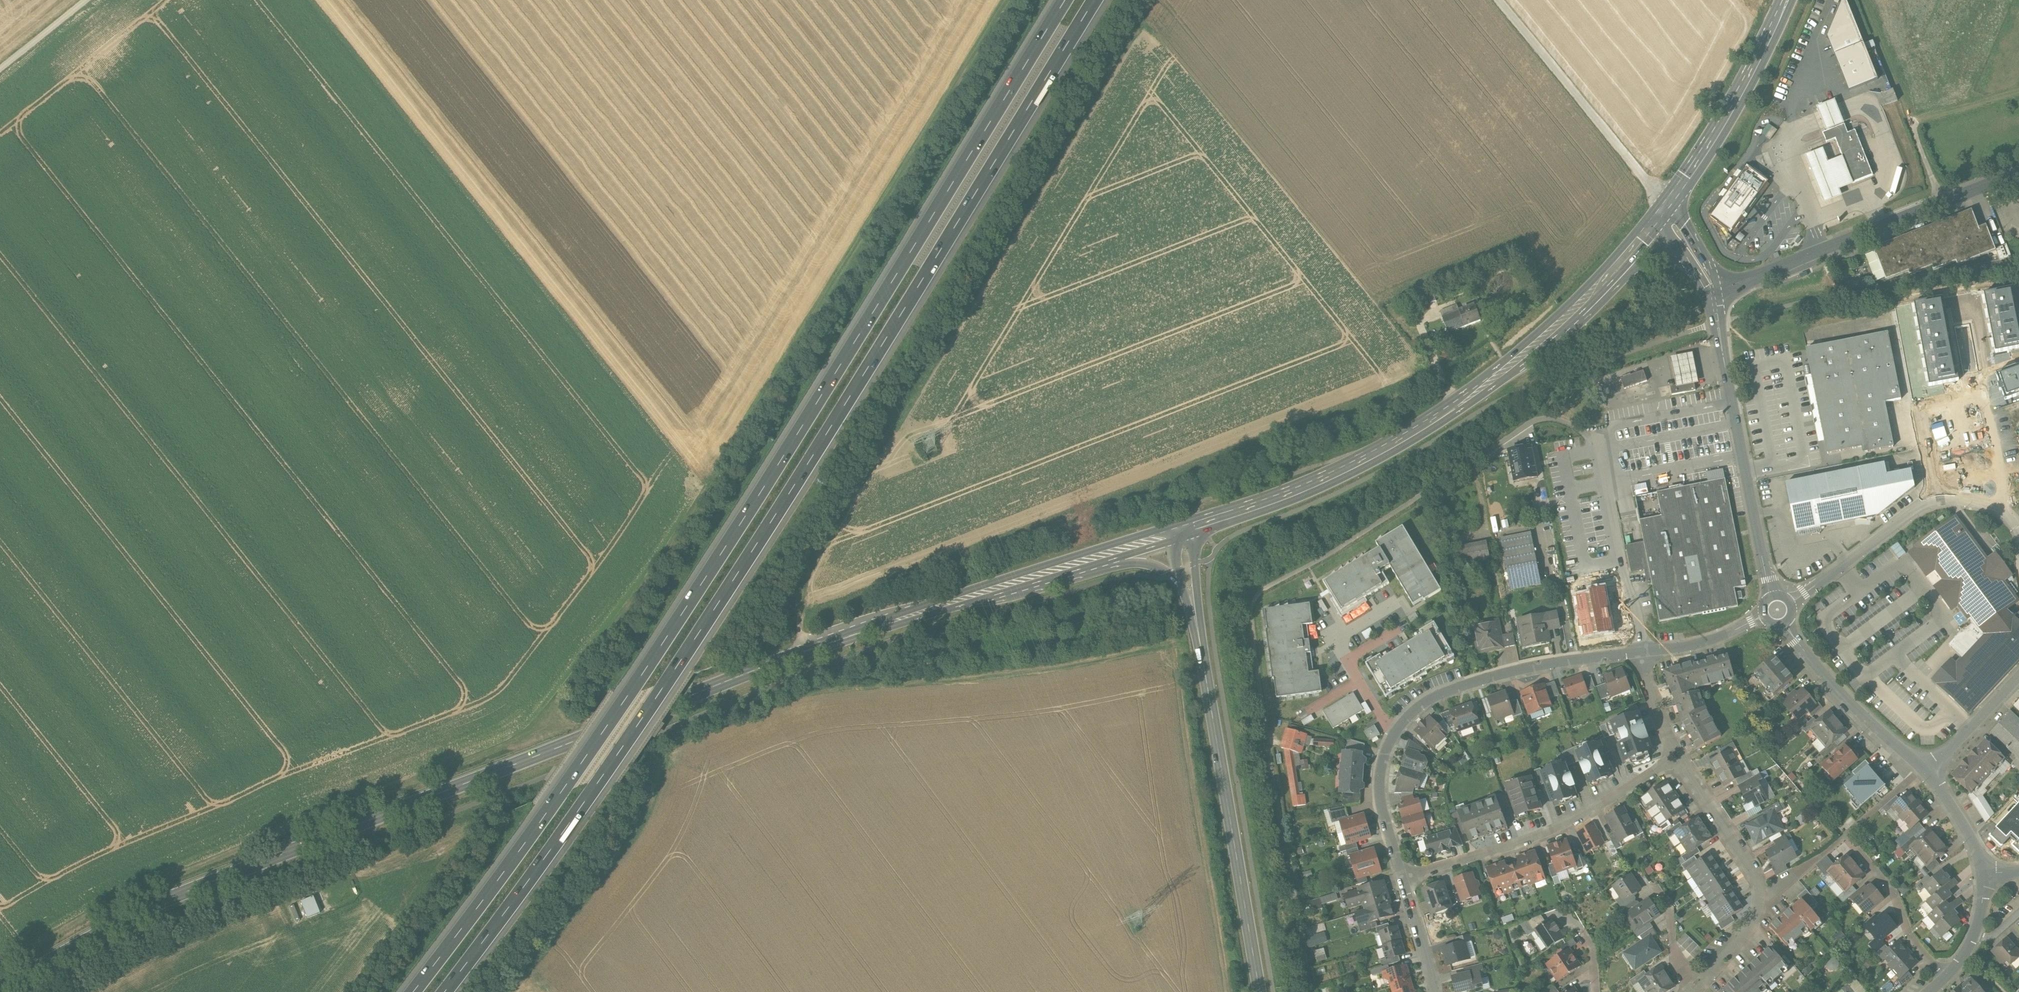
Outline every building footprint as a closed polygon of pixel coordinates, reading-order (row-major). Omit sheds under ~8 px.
[(1828,37),(1849,91),(1878,80),(1846,0),(1842,0),(1828,37)] [(1881,92),(1885,103),(1898,100),(1894,88),(1881,92)] [(1825,132),(1844,124),(1840,113),(1834,100),(1816,107),(1821,121),(1825,132)] [(1844,124),(1825,132),(1821,133),(1825,143),(1835,140),(1842,157),(1852,183),(1872,175),(1855,132),(1848,134),(1844,124)] [(1765,137),(1770,141),(1777,131),(1773,127),(1765,137)] [(1852,183),(1842,157),(1836,160),(1828,163),(1825,157),(1823,149),(1805,156),(1808,164),(1814,180),(1819,191),(1824,204),(1842,197),(1839,190),(1847,187),(1853,185),(1852,183)] [(1722,201),(1709,218),(1731,233),(1768,182),(1747,166),(1742,173),(1740,172),(1736,178),(1738,179),(1728,193),(1726,191),(1720,200),(1722,201)] [(1973,213),(1866,255),(1876,281),(1885,278),(1886,280),(1908,271),(1910,274),(1932,266),(1934,269),(1956,261),(1957,264),(1996,249),(1987,227),(1980,230),(1973,213)] [(2013,288),(1984,294),(1990,323),(2018,317),(2013,288)] [(1432,291),(1427,293),(1431,304),(1437,302),(1432,291)] [(1914,303),(1919,331),(1949,325),(1943,298),(1914,303)] [(1479,304),(1460,312),(1465,327),(1466,327),(1481,321),(1479,314),(1482,313),(1479,304)] [(1465,327),(1460,312),(1455,314),(1452,307),(1440,312),(1448,333),(1465,327)] [(1990,323),(1996,352),(2018,348),(2018,317),(1990,323)] [(1919,331),(1924,358),(1954,353),(1949,325),(1919,331)] [(1888,332),(1806,349),(1827,454),(1862,447),(1863,453),(1893,447),(1885,403),(1901,399),(1901,398),(1888,332)] [(1674,378),(1676,386),(1676,387),(1694,383),(1698,383),(1697,373),(1692,352),(1670,357),(1674,378)] [(1954,353),(1924,358),(1930,386),(1959,380),(1954,353)] [(2005,400),(2018,396),(2018,366),(2017,367),(2016,366),(2004,370),(2005,371),(1996,374),(2000,384),(1998,385),(2000,391),(2002,390),(2005,400)] [(1643,371),(1621,380),(1625,390),(1647,381),(1643,371)] [(1696,390),(1694,383),(1676,387),(1676,386),(1671,387),(1672,395),(1696,390)] [(1531,447),(1509,451),(1514,481),(1537,477),(1531,447)] [(1884,463),(1786,483),(1796,532),(1856,521),(1849,483),(1887,475),(1884,463)] [(1706,473),(1708,482),(1725,479),(1723,469),(1706,473)] [(1887,475),(1849,483),(1856,521),(1871,521),(1915,489),(1911,471),(1887,475)] [(1708,482),(1657,492),(1662,516),(1640,520),(1659,621),(1738,605),(1734,588),(1746,585),(1725,479),(1708,482)] [(1987,560),(1955,516),(1915,547),(1909,552),(1952,610),(1958,605),(1970,620),(1979,631),(2007,610),(2018,602),(2003,581),(2011,575),(1996,554),(1987,560)] [(1424,600),(1442,590),(1403,526),(1383,539),(1382,537),(1378,542),(1376,543),(1379,548),(1364,557),(1363,555),(1359,560),(1357,561),(1356,559),(1353,564),(1350,565),(1349,563),(1345,568),(1343,569),(1342,567),(1338,572),(1336,573),(1335,571),(1332,576),(1323,581),(1333,598),(1331,599),(1341,617),(1367,601),(1366,598),(1389,583),(1383,572),(1391,567),(1413,605),(1423,599),(1424,600)] [(1531,532),(1500,538),(1511,590),(1541,584),(1531,532)] [(1487,541),(1457,547),(1461,567),(1491,561),(1487,541)] [(1274,608),(1265,609),(1268,629),(1266,629),(1273,679),(1274,678),(1277,698),(1322,692),(1319,671),(1314,672),(1307,625),(1313,624),(1310,604),(1296,605),(1296,603),(1291,606),(1289,606),(1289,604),(1283,607),(1280,608),(1280,605),(1274,608)] [(1979,631),(1970,620),(1959,628),(1962,631),(1961,638),(1952,647),(1962,657),(1956,663),(1951,659),(1931,679),(1968,714),(2018,660),(2018,619),(2017,620),(2007,610),(1979,631)] [(1544,615),(1547,627),(1559,625),(1556,613),(1544,615)] [(1544,615),(1519,620),(1520,625),(1517,626),(1518,632),(1517,632),(1520,647),(1527,646),(1526,643),(1540,640),(1541,642),(1550,641),(1547,627),(1544,615)] [(1498,620),(1473,625),(1478,653),(1503,648),(1501,635),(1498,620)] [(1383,658),(1381,655),(1366,664),(1386,697),(1401,688),(1400,687),(1413,680),(1414,681),(1427,673),(1426,672),(1440,664),(1440,665),(1455,656),(1435,622),(1420,631),(1422,635),(1383,658)] [(1501,635),(1503,648),(1516,645),(1513,633),(1501,635)] [(1709,662),(1695,665),(1694,664),(1701,687),(1735,678),(1728,656),(1714,660),(1714,658),(1708,660),(1709,662)] [(1793,679),(1774,657),(1755,674),(1760,681),(1759,681),(1767,690),(1768,690),(1774,696),(1793,679)] [(1694,664),(1665,672),(1668,682),(1667,682),(1669,687),(1670,687),(1675,700),(1699,692),(1697,689),(1701,687),(1694,664)] [(1622,669),(1613,673),(1613,674),(1609,675),(1609,674),(1604,676),(1607,683),(1612,696),(1622,692),(1620,688),(1628,685),(1622,669)] [(1581,676),(1564,682),(1570,698),(1587,692),(1583,679),(1581,676)] [(1583,679),(1587,692),(1596,689),(1595,687),(1591,676),(1583,679)] [(1544,686),(1549,699),(1560,695),(1555,681),(1544,686)] [(1607,683),(1595,687),(1596,689),(1600,701),(1612,696),(1607,683)] [(1544,685),(1521,693),(1529,715),(1530,714),(1530,712),(1542,708),(1543,710),(1552,706),(1549,699),(1544,686),(1544,685)] [(1794,698),(1787,704),(1787,705),(1796,715),(1801,715),(1803,714),(1806,714),(1809,712),(1815,706),(1814,704),(1802,691),(1794,698)] [(1505,692),(1488,698),(1496,720),(1512,714),(1513,714),(1509,703),(1505,692)] [(1675,700),(1674,700),(1676,705),(1682,720),(1705,707),(1703,703),(1702,703),(1699,692),(1675,700)] [(1353,693),(1338,702),(1349,719),(1364,710),(1353,693)] [(1786,706),(1787,705),(1787,704),(1794,698),(1790,693),(1781,701),(1786,706)] [(1518,700),(1509,703),(1513,714),(1512,714),(1513,717),(1523,714),(1518,700)] [(1349,719),(1338,702),(1323,711),(1333,728),(1349,719)] [(1815,706),(1809,712),(1813,716),(1822,708),(1816,702),(1814,704),(1815,706)] [(1451,711),(1454,721),(1455,721),(1457,726),(1459,731),(1479,724),(1472,704),(1451,711)] [(1705,707),(1682,720),(1698,750),(1721,737),(1705,707)] [(1451,710),(1440,714),(1445,721),(1450,729),(1457,726),(1455,721),(1454,721),(1451,711),(1451,710)] [(1430,718),(1439,727),(1445,721),(1440,714),(1438,711),(1430,718)] [(1818,723),(1810,729),(1819,739),(1838,722),(1830,712),(1818,723)] [(1612,723),(1611,723),(1615,734),(1618,743),(1617,743),(1616,745),(1623,764),(1626,763),(1625,761),(1629,759),(1631,762),(1649,755),(1648,752),(1653,751),(1639,713),(1612,723)] [(2018,727),(2007,716),(1991,733),(2017,758),(2012,763),(2018,770),(2018,727)] [(1430,718),(1425,723),(1423,721),(1419,726),(1420,727),(1416,731),(1423,739),(1422,741),(1425,745),(1428,744),(1433,749),(1447,736),(1439,727),(1430,718)] [(1818,723),(1814,718),(1802,728),(1806,733),(1810,729),(1818,723)] [(1611,723),(1612,723),(1612,721),(1599,726),(1604,738),(1605,738),(1615,734),(1611,723)] [(1838,722),(1819,739),(1826,747),(1827,748),(1834,742),(1846,731),(1838,722)] [(1369,740),(1379,734),(1374,724),(1363,729),(1369,740)] [(1306,734),(1287,729),(1281,748),(1285,749),(1294,807),(1306,805),(1304,795),(1299,796),(1292,751),(1301,753),(1306,734)] [(1600,744),(1605,754),(1611,752),(1605,738),(1604,738),(1598,741),(1599,744),(1600,744)] [(1335,741),(1314,739),(1314,747),(1335,748),(1335,741)] [(1365,744),(1347,739),(1347,752),(1362,753),(1362,752),(1364,752),(1365,744)] [(1405,750),(1407,751),(1408,750),(1420,754),(1421,753),(1424,750),(1409,739),(1405,750)] [(1838,746),(1834,742),(1827,748),(1826,747),(1820,753),(1824,758),(1838,746)] [(1720,750),(1722,755),(1731,751),(1736,749),(1733,743),(1720,750)] [(1976,749),(1973,751),(1994,770),(2004,759),(1987,743),(1984,743),(1977,751),(1976,749)] [(1600,744),(1599,744),(1594,746),(1593,745),(1586,748),(1586,750),(1577,753),(1580,760),(1582,764),(1581,764),(1585,775),(1587,775),(1590,783),(1596,780),(1596,782),(1607,777),(1606,774),(1612,772),(1605,754),(1600,744)] [(1556,754),(1561,766),(1565,765),(1566,767),(1580,760),(1577,753),(1575,746),(1556,754)] [(1857,759),(1846,747),(1836,755),(1835,754),(1831,758),(1832,759),(1822,768),(1833,780),(1857,759)] [(1420,754),(1408,750),(1407,751),(1402,767),(1423,774),(1430,776),(1431,772),(1424,758),(1422,759),(1420,754)] [(1722,755),(1712,761),(1718,774),(1738,763),(1731,751),(1722,755)] [(1963,762),(1983,781),(1994,770),(1973,751),(1969,757),(1970,757),(1967,760),(1966,759),(1963,762)] [(1347,752),(1344,752),(1343,765),(1345,765),(1345,772),(1363,774),(1363,764),(1366,763),(1366,760),(1363,758),(1362,758),(1362,753),(1347,752)] [(1983,781),(1963,762),(1959,766),(1961,768),(1954,775),(1954,778),(1971,794),(1971,793),(1983,781)] [(1738,763),(1718,774),(1725,786),(1736,780),(1744,775),(1738,763)] [(1548,771),(1542,773),(1545,784),(1553,802),(1558,800),(1559,802),(1570,798),(1569,797),(1576,794),(1573,787),(1574,786),(1570,775),(1569,775),(1566,767),(1565,765),(1561,766),(1556,768),(1555,767),(1548,770),(1548,771)] [(1886,786),(1869,766),(1844,787),(1847,790),(1846,791),(1861,808),(1886,786)] [(1423,774),(1402,767),(1397,785),(1416,787),(1419,787),(1423,774)] [(1541,768),(1535,771),(1540,786),(1545,784),(1542,773),(1541,768)] [(1751,771),(1744,775),(1736,780),(1738,785),(1749,780),(1754,777),(1751,771)] [(1363,774),(1345,772),(1344,780),(1341,780),(1340,793),(1343,793),(1359,794),(1359,789),(1361,790),(1364,788),(1364,785),(1362,784),(1363,774)] [(1754,777),(1749,780),(1752,785),(1757,782),(1757,783),(1763,780),(1760,774),(1754,777)] [(1531,778),(1507,786),(1517,816),(1541,808),(1531,778)] [(1667,782),(1642,799),(1647,807),(1645,808),(1652,819),(1654,818),(1660,826),(1685,809),(1667,782)] [(1752,785),(1741,791),(1748,804),(1754,801),(1757,807),(1767,801),(1757,783),(1757,782),(1752,785)] [(1416,787),(1397,785),(1394,793),(1402,793),(1413,793),(1416,787)] [(1359,796),(1359,794),(1343,793),(1342,807),(1346,806),(1349,806),(1360,804),(1361,796),(1359,796)] [(1413,793),(1402,793),(1402,798),(1401,798),(1402,804),(1415,800),(1413,795),(1413,793)] [(1918,803),(1909,793),(1900,800),(1893,807),(1893,808),(1902,818),(1918,803)] [(1971,794),(1969,796),(1986,823),(1994,814),(1982,795),(1977,799),(1971,793),(1971,794)] [(1900,800),(1896,796),(1883,808),(1887,813),(1893,808),(1893,807),(1900,800)] [(1483,804),(1478,805),(1489,833),(1493,831),(1494,833),(1508,827),(1496,797),(1482,803),(1483,804)] [(1402,804),(1398,805),(1402,819),(1423,813),(1419,799),(1415,800),(1402,804)] [(1778,803),(1762,811),(1765,816),(1773,812),(1775,815),(1783,811),(1778,803)] [(1918,803),(1902,818),(1911,828),(1918,822),(1927,814),(1918,803)] [(1469,841),(1489,833),(1478,805),(1458,813),(1469,841)] [(1993,832),(2005,844),(2011,838),(2018,846),(2018,805),(1993,832)] [(1340,821),(1349,819),(1346,806),(1342,807),(1328,810),(1332,824),(1340,821)] [(1631,822),(1624,808),(1606,818),(1614,834),(1619,843),(1620,842),(1636,833),(1637,833),(1631,822)] [(1765,816),(1747,826),(1756,844),(1768,837),(1779,832),(1779,831),(1780,829),(1777,823),(1778,821),(1775,815),(1773,812),(1765,816)] [(1423,813),(1402,819),(1406,833),(1411,831),(1423,828),(1428,826),(1423,813)] [(1349,819),(1340,821),(1344,833),(1367,826),(1364,814),(1349,819)] [(1684,828),(1675,833),(1676,834),(1682,843),(1704,828),(1698,818),(1684,828)] [(1636,819),(1631,822),(1637,833),(1636,833),(1638,836),(1644,832),(1636,819)] [(1924,828),(1918,822),(1911,828),(1904,833),(1910,840),(1914,836),(1924,828)] [(1675,833),(1684,828),(1680,823),(1665,833),(1669,838),(1676,834),(1675,833)] [(1594,825),(1578,834),(1584,845),(1588,843),(1592,850),(1593,849),(1593,850),(1598,848),(1597,847),(1604,843),(1594,825)] [(1367,826),(1344,833),(1347,844),(1356,842),(1371,837),(1367,826)] [(1456,827),(1448,830),(1449,832),(1445,833),(1445,834),(1450,848),(1463,844),(1456,827)] [(1423,828),(1411,831),(1412,837),(1425,833),(1423,828)] [(1704,828),(1682,843),(1688,852),(1689,853),(1697,847),(1711,838),(1704,828)] [(1918,840),(1911,847),(1919,856),(1938,839),(1931,830),(1918,840)] [(1782,837),(1779,832),(1768,837),(1771,843),(1774,841),(1782,837)] [(1445,834),(1424,840),(1428,851),(1427,851),(1425,854),(1426,856),(1429,858),(1432,857),(1433,854),(1433,853),(1441,851),(1442,853),(1447,851),(1446,849),(1450,848),(1445,834)] [(1612,841),(1616,850),(1622,847),(1620,842),(1619,843),(1614,834),(1609,837),(1612,841)] [(1785,836),(1782,837),(1774,841),(1777,846),(1786,842),(1786,843),(1788,842),(1785,836)] [(1918,840),(1914,836),(1910,840),(1901,848),(1905,853),(1911,847),(1918,840)] [(1938,839),(1919,856),(1927,865),(1927,866),(1935,859),(1947,849),(1938,839)] [(1567,840),(1557,843),(1567,869),(1576,866),(1577,866),(1573,856),(1567,840)] [(1612,841),(1605,844),(1612,856),(1618,853),(1616,850),(1612,841)] [(1346,851),(1358,847),(1356,842),(1347,844),(1339,847),(1341,853),(1346,851)] [(1777,846),(1767,852),(1775,867),(1776,867),(1781,864),(1784,865),(1785,865),(1788,863),(1789,860),(1791,859),(1792,854),(1786,843),(1786,842),(1777,846)] [(1567,869),(1557,843),(1547,847),(1553,863),(1557,873),(1567,869)] [(1358,847),(1346,851),(1348,857),(1350,856),(1360,853),(1358,847)] [(1700,852),(1697,847),(1689,853),(1688,852),(1681,857),(1685,863),(1695,856),(1700,852)] [(1360,853),(1350,856),(1354,867),(1378,860),(1374,849),(1360,853)] [(1535,851),(1517,858),(1519,865),(1514,867),(1521,888),(1546,879),(1535,851)] [(1579,854),(1573,856),(1577,866),(1576,866),(1578,869),(1584,867),(1579,854)] [(1698,861),(1688,868),(1694,877),(1715,863),(1709,854),(1698,861)] [(1835,866),(1828,872),(1829,873),(1836,882),(1856,865),(1848,855),(1835,866)] [(1698,861),(1695,856),(1685,863),(1681,865),(1685,871),(1688,868),(1698,861)] [(1829,873),(1828,872),(1835,866),(1827,856),(1816,866),(1825,876),(1829,873)] [(1940,864),(1935,859),(1927,866),(1927,865),(1923,869),(1928,875),(1940,864)] [(1378,860),(1354,867),(1357,879),(1366,876),(1381,872),(1378,860)] [(1505,862),(1486,869),(1496,897),(1521,888),(1514,867),(1508,869),(1505,862)] [(1558,876),(1557,873),(1553,863),(1548,865),(1552,878),(1558,876)] [(1715,863),(1694,877),(1700,886),(1721,872),(1715,863)] [(1788,870),(1785,865),(1784,865),(1781,864),(1776,867),(1775,867),(1773,868),(1777,876),(1788,870)] [(1856,865),(1836,882),(1830,887),(1838,897),(1845,892),(1852,886),(1865,875),(1856,865)] [(1721,872),(1700,886),(1706,895),(1726,881),(1721,872)] [(1932,880),(1924,887),(1925,887),(1933,896),(1946,886),(1950,882),(1948,880),(1950,878),(1946,874),(1944,875),(1941,872),(1932,880)] [(1472,874),(1455,880),(1462,901),(1479,895),(1477,889),(1478,889),(1479,886),(1478,882),(1475,881),(1474,881),(1472,874)] [(1640,890),(1630,875),(1614,886),(1622,899),(1623,899),(1630,895),(1631,896),(1632,896),(1640,890)] [(1932,880),(1928,875),(1915,885),(1920,891),(1925,887),(1924,887),(1932,880)] [(1366,876),(1357,879),(1355,880),(1356,885),(1368,882),(1366,876)] [(1726,881),(1706,895),(1711,903),(1712,903),(1730,891),(1731,891),(1732,890),(1726,881)] [(1384,883),(1368,888),(1374,907),(1390,902),(1384,883)] [(1443,884),(1423,891),(1431,914),(1442,910),(1444,914),(1446,913),(1449,910),(1450,907),(1451,907),(1443,884)] [(1857,891),(1852,886),(1845,892),(1838,897),(1843,903),(1849,897),(1857,891)] [(1933,896),(1927,902),(1935,911),(1945,902),(1951,896),(1947,892),(1949,890),(1946,886),(1933,896)] [(1863,893),(1855,900),(1856,901),(1865,912),(1870,908),(1871,909),(1873,909),(1876,906),(1876,904),(1876,903),(1881,899),(1871,887),(1863,893)] [(1368,888),(1346,895),(1350,908),(1364,904),(1366,910),(1374,907),(1368,888)] [(1859,889),(1857,891),(1849,897),(1854,903),(1856,901),(1855,900),(1863,893),(1859,889)] [(1797,897),(1801,901),(1802,900),(1809,908),(1812,906),(1815,906),(1818,903),(1806,890),(1797,897)] [(1730,891),(1712,903),(1711,903),(1710,905),(1716,914),(1736,900),(1731,891),(1730,891)] [(1320,901),(1313,903),(1316,910),(1322,908),(1322,905),(1338,900),(1337,893),(1320,899),(1320,901)] [(1630,895),(1623,899),(1622,899),(1617,902),(1623,910),(1626,908),(1635,901),(1632,896),(1631,896),(1630,895)] [(1639,907),(1629,914),(1639,928),(1649,922),(1659,915),(1649,900),(1639,907)] [(1736,900),(1716,914),(1722,923),(1732,916),(1742,909),(1736,900)] [(1809,908),(1802,900),(1801,901),(1792,909),(1809,928),(1811,931),(1815,928),(1814,926),(1820,921),(1809,908)] [(1639,907),(1635,901),(1626,908),(1629,914),(1639,907)] [(1374,907),(1366,910),(1367,915),(1365,915),(1367,923),(1367,924),(1376,921),(1394,916),(1390,902),(1374,907)] [(1935,911),(1929,916),(1936,925),(1953,911),(1955,909),(1952,905),(1949,907),(1945,902),(1935,911)] [(1809,928),(1792,909),(1770,927),(1787,947),(1793,941),(1794,942),(1803,934),(1802,934),(1809,928)] [(1936,925),(1934,927),(1942,936),(1959,922),(1955,917),(1957,915),(1953,911),(1936,925)] [(1546,923),(1541,915),(1526,920),(1534,932),(1536,931),(1535,930),(1546,923)] [(1875,923),(1868,929),(1869,929),(1878,941),(1885,935),(1888,935),(1892,932),(1892,929),(1889,925),(1892,923),(1884,915),(1875,923)] [(1735,922),(1732,916),(1722,923),(1718,925),(1722,931),(1735,922)] [(1868,929),(1875,923),(1871,919),(1862,927),(1866,932),(1869,929),(1868,929)] [(1546,923),(1535,930),(1536,931),(1548,948),(1562,939),(1557,931),(1559,930),(1555,925),(1554,926),(1550,920),(1546,923)] [(1378,927),(1376,921),(1367,924),(1367,923),(1359,926),(1361,932),(1376,927),(1378,927)] [(1653,928),(1649,922),(1639,928),(1634,931),(1638,938),(1640,936),(1653,928)] [(1378,934),(1382,933),(1381,932),(1390,929),(1389,924),(1378,927),(1376,927),(1378,934)] [(1390,929),(1381,932),(1382,933),(1385,946),(1401,941),(1397,928),(1390,929)] [(1657,934),(1653,928),(1640,936),(1644,941),(1650,937),(1651,938),(1657,934)] [(1325,933),(1310,938),(1313,946),(1328,942),(1325,933)] [(1686,934),(1677,942),(1694,959),(1703,950),(1686,934)] [(1456,939),(1458,944),(1463,943),(1463,944),(1471,942),(1469,935),(1456,939)] [(1644,941),(1627,952),(1631,959),(1630,963),(1635,969),(1660,952),(1651,938),(1650,937),(1644,941)] [(1573,939),(1560,947),(1564,953),(1569,949),(1577,944),(1573,939)] [(2007,939),(1992,951),(1998,958),(1998,960),(2000,963),(2003,963),(2007,960),(2011,964),(2018,957),(2018,953),(2017,950),(2007,939)] [(1385,946),(1383,946),(1386,959),(1387,960),(1399,956),(1405,954),(1401,941),(1385,946)] [(1890,950),(1882,956),(1883,957),(1891,967),(1908,953),(1899,942),(1890,950)] [(1458,944),(1444,949),(1448,965),(1468,960),(1463,944),(1463,943),(1458,944)] [(1882,956),(1890,950),(1886,945),(1875,954),(1880,959),(1883,957),(1882,956)] [(1325,947),(1314,950),(1318,961),(1328,958),(1325,947)] [(1788,968),(1771,948),(1749,967),(1766,986),(1773,981),(1773,982),(1782,974),(1782,973),(1788,968)] [(1564,953),(1561,955),(1559,954),(1556,957),(1555,958),(1546,964),(1552,973),(1575,958),(1569,949),(1564,953)] [(1908,953),(1891,967),(1900,978),(1908,971),(1917,963),(1908,953)] [(1387,960),(1386,959),(1381,961),(1383,967),(1401,962),(1399,956),(1387,960)] [(1575,958),(1552,973),(1558,982),(1581,966),(1575,958)] [(1466,968),(1467,974),(1479,971),(1479,972),(1483,970),(1482,964),(1466,968)] [(1407,966),(1383,973),(1384,977),(1384,978),(1390,981),(1391,986),(1410,980),(1407,966)] [(1648,976),(1640,981),(1640,982),(1646,991),(1668,977),(1661,967),(1648,976)] [(1749,967),(1728,986),(1733,991),(1760,991),(1766,986),(1749,967)] [(1453,977),(1455,986),(1458,985),(1460,991),(1461,991),(1482,987),(1479,972),(1479,971),(1467,974),(1453,977)] [(1640,981),(1648,976),(1644,971),(1630,981),(1633,986),(1640,982),(1640,981)] [(1913,977),(1908,971),(1900,978),(1896,980),(1901,987),(1913,977)] [(1646,991),(1647,991),(1667,991),(1675,987),(1668,977),(1646,991)] [(1957,991),(1983,991),(1979,988),(1971,979),(1957,991)] [(1391,986),(1393,991),(1415,991),(1413,990),(1412,989),(1411,989),(1410,985),(1412,985),(1410,980),(1391,986)]
